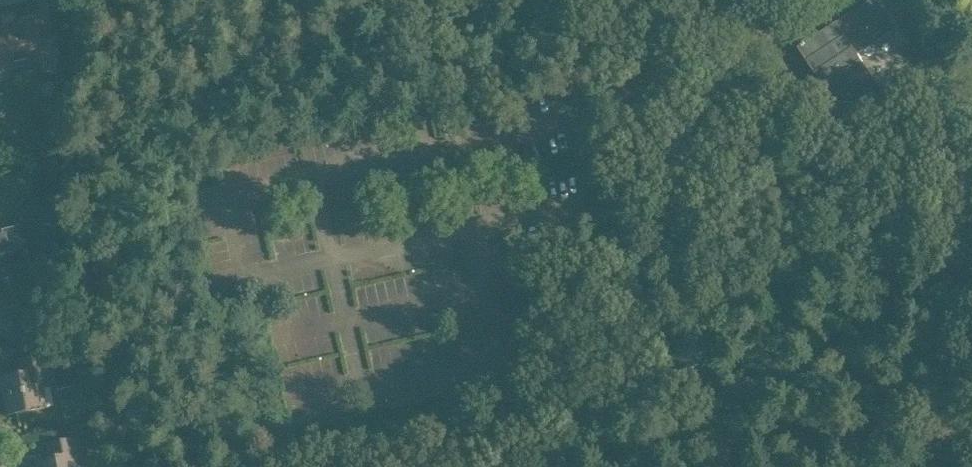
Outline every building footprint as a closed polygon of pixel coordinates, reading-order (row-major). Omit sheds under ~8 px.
[(855,55),(894,29),(874,0),(871,0),(835,24),(798,48),(814,72),(803,79),(812,92),(822,86),(854,134),(891,109),(890,108),(912,93),(905,83),(883,97),(855,55)] [(38,62),(42,71),(56,75),(58,66),(62,50),(58,37),(41,40),(39,27),(24,30),(24,34),(0,39),(0,70),(38,62)] [(56,94),(58,88),(54,83),(48,81),(43,85),(41,91),(45,96),(51,98),(56,94)] [(42,219),(21,225),(25,240),(44,235),(42,219)] [(4,278),(13,276),(28,272),(18,231),(0,236),(0,279),(4,278)] [(52,370),(53,376),(49,376),(45,356),(21,360),(24,374),(0,378),(0,390),(0,392),(4,391),(9,416),(47,409),(43,385),(50,384),(50,382),(54,381),(56,391),(75,387),(72,373),(61,347),(43,350),(43,351),(49,350),(52,370)] [(67,441),(48,444),(51,459),(37,462),(38,466),(79,466),(74,440),(67,441)]
